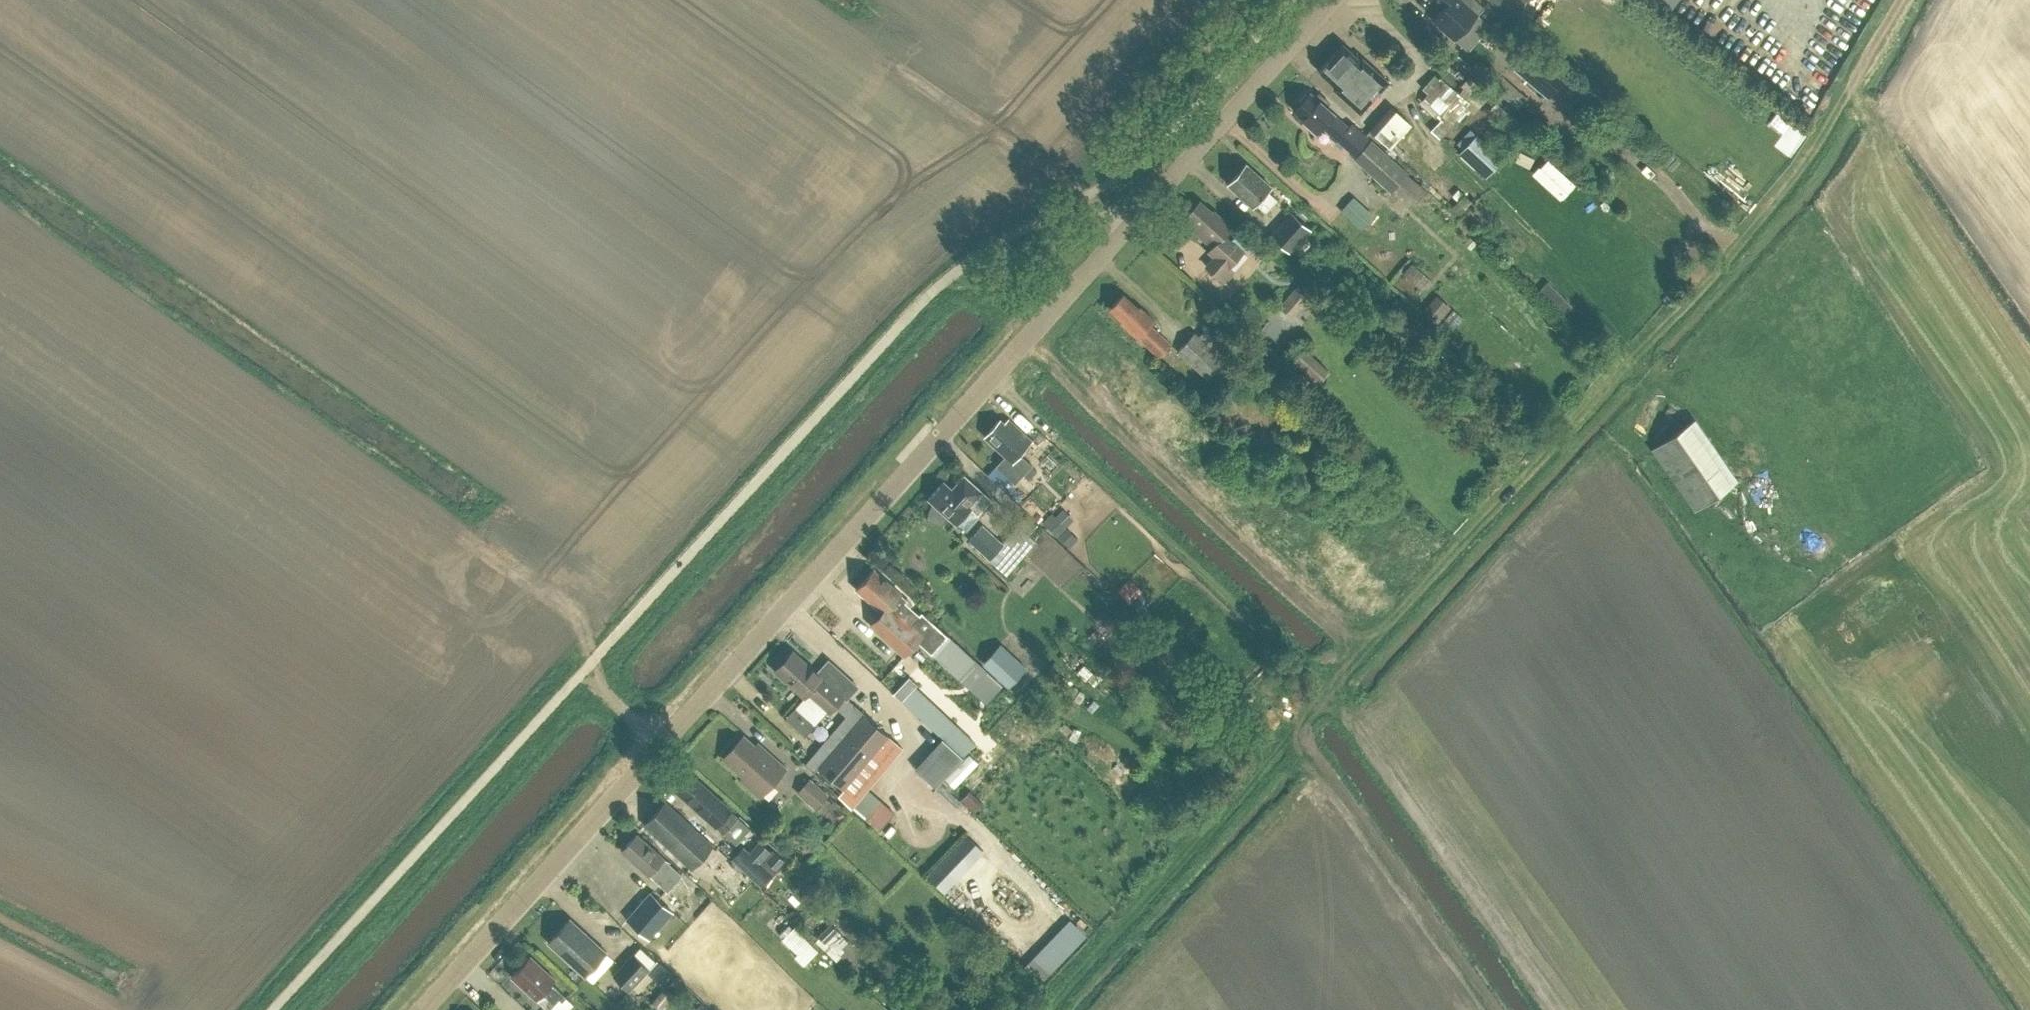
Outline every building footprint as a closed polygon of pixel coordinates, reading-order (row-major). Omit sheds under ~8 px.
[(1440,9),(1432,19),(1454,39),(1483,7),(1476,0),(1430,0),(1440,9)] [(1343,42),(1330,56),(1318,69),(1335,85),(1333,87),(1359,112),(1374,97),(1388,81),(1362,57),(1360,59),(1343,42)] [(1565,77),(1531,48),(1514,68),(1548,96),(1565,77)] [(1434,127),(1445,137),(1487,93),(1470,77),(1459,90),(1439,70),(1425,84),(1431,90),(1422,99),(1442,118),(1434,127)] [(1316,96),(1311,92),(1295,110),(1306,120),(1303,122),(1317,134),(1324,126),(1339,139),(1338,139),(1355,154),(1368,138),(1351,123),(1348,126),(1334,114),(1335,113),(1328,107),(1332,103),(1319,92),(1316,96)] [(1372,135),(1387,149),(1408,125),(1393,111),(1372,135)] [(1504,157),(1477,132),(1459,152),(1486,177),(1504,157)] [(1399,181),(1408,171),(1371,138),(1353,158),(1390,191),(1399,181)] [(1549,160),(1541,169),(1568,192),(1576,184),(1549,160)] [(1266,211),(1277,199),(1267,190),(1271,185),(1246,163),(1228,184),(1253,206),(1256,202),(1266,211)] [(1426,188),(1408,171),(1399,181),(1418,197),(1426,188)] [(1357,193),(1344,208),(1366,228),(1379,213),(1357,193)] [(1214,212),(1200,201),(1187,216),(1192,220),(1188,224),(1215,246),(1212,251),(1218,256),(1210,265),(1228,281),(1237,270),(1232,266),(1246,249),(1228,233),(1234,226),(1215,210),(1214,212)] [(1290,252),(1311,228),(1290,210),(1270,233),(1290,252)] [(1410,261),(1401,272),(1421,289),(1431,278),(1410,261)] [(1564,313),(1572,305),(1547,280),(1539,288),(1564,313)] [(1328,310),(1311,295),(1298,284),(1279,305),(1292,317),(1302,306),(1319,320),(1328,310)] [(1438,321),(1451,306),(1436,292),(1423,308),(1438,321)] [(1138,308),(1123,294),(1111,307),(1122,318),(1120,320),(1139,338),(1140,337),(1160,356),(1171,344),(1151,325),(1155,320),(1140,306),(1138,308)] [(1195,331),(1176,351),(1177,351),(1208,379),(1226,358),(1195,331)] [(1316,382),(1328,368),(1303,346),(1291,359),(1316,382)] [(1706,415),(1658,442),(1695,508),(1743,482),(1706,415)] [(1033,440),(1008,418),(1004,422),(1000,418),(984,435),(1006,455),(997,465),(1016,481),(1032,464),(1021,453),(1033,440)] [(944,481),(928,498),(933,502),(927,519),(942,525),(949,517),(957,524),(971,507),(978,514),(991,499),(981,490),(963,474),(951,488),(944,481)] [(1043,522),(1057,535),(1067,526),(1053,512),(1043,522)] [(989,557),(988,558),(1007,575),(1036,541),(1018,524),(1003,541),(983,524),(969,540),(989,557)] [(1065,528),(1058,535),(1069,546),(1076,539),(1065,528)] [(920,615),(904,601),(907,598),(901,593),(874,569),(857,588),(872,602),(870,604),(878,610),(880,608),(883,611),(871,624),(904,654),(920,637),(909,627),(920,615)] [(1132,581),(1120,593),(1130,602),(1141,590),(1132,581)] [(818,672),(793,650),(789,654),(786,655),(779,663),(779,666),(775,671),(804,697),(808,693),(829,712),(843,696),(846,699),(857,686),(829,660),(818,672)] [(902,699),(917,683),(909,676),(894,692),(902,699)] [(851,807),(903,746),(889,735),(863,713),(818,766),(844,788),(839,794),(851,807)] [(761,750),(743,734),(723,757),(744,776),(741,779),(760,796),(786,768),(763,747),(761,750)] [(963,756),(942,736),(928,751),(949,771),(963,756)] [(691,773),(676,789),(724,832),(738,816),(691,773)] [(816,808),(829,793),(810,776),(797,791),(816,808)] [(711,843),(666,802),(645,824),(669,846),(690,865),(711,843)] [(647,845),(635,834),(623,848),(639,862),(638,864),(649,874),(650,873),(668,889),(682,873),(664,858),(664,857),(649,843),(647,845)] [(763,885),(774,873),(744,846),(733,858),(763,885)] [(773,847),(764,857),(777,869),(786,859),(773,847)] [(649,938),(674,910),(651,889),(626,917),(649,938)] [(585,975),(607,951),(570,918),(549,942),(585,975)] [(825,941),(838,928),(831,922),(818,934),(825,941)] [(794,925),(782,937),(797,952),(795,955),(803,963),(817,949),(794,925)] [(630,989),(651,967),(633,951),(612,973),(630,989)] [(556,977),(531,955),(512,976),(537,999),(549,1009),(553,1004),(559,998),(562,1000),(566,996),(551,982),(556,977)] [(663,989),(653,1002),(661,1008),(670,996),(663,989)]
